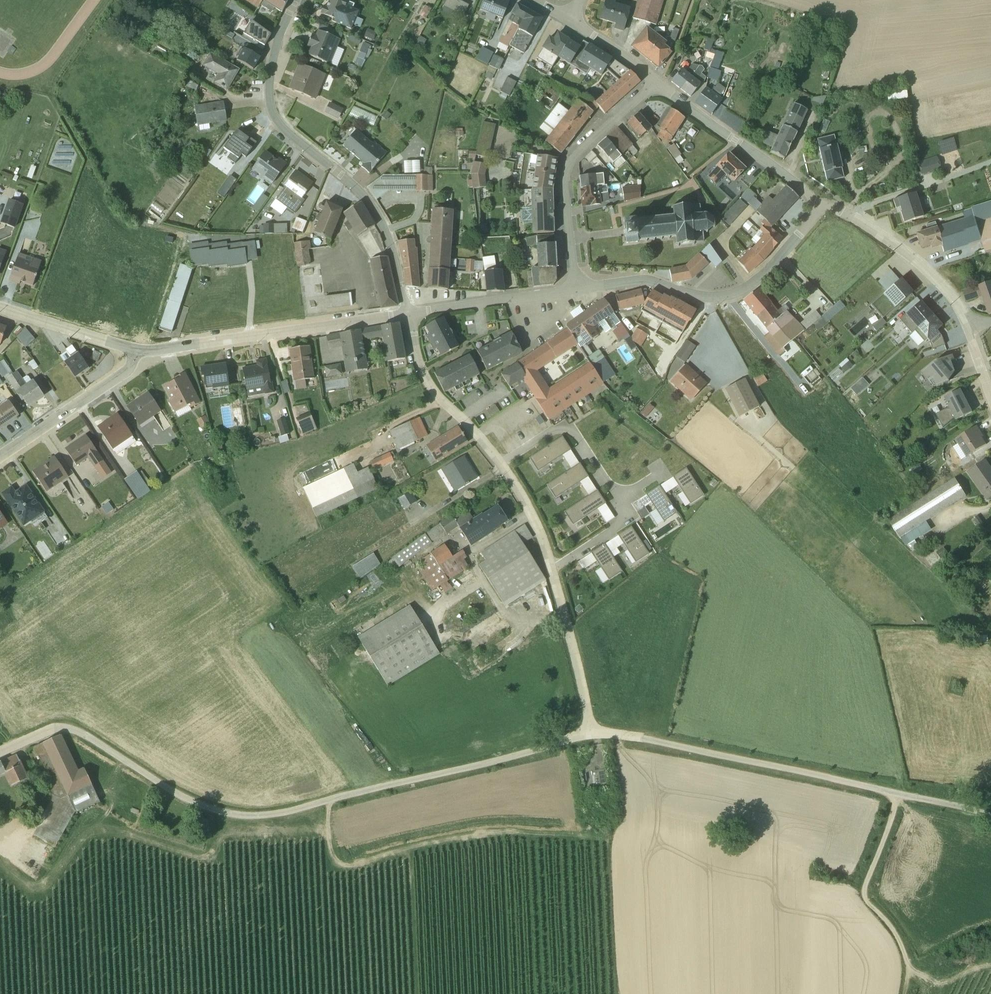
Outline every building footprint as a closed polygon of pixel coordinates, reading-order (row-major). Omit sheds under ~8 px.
[(281,13),(288,0),(243,0),(257,9),(259,6),(271,13),(274,9),(281,13)] [(359,28),(362,20),(356,18),(358,11),(345,6),(347,0),(329,0),(326,7),(323,6),(320,13),(320,14),(335,20),(333,23),(351,30),(353,25),(359,28)] [(440,12),(460,22),(468,5),(458,0),(446,0),(440,12)] [(480,11),(487,14),(487,15),(494,18),(495,17),(501,19),(508,3),(501,0),(484,0),(480,11)] [(600,20),(615,24),(614,29),(622,31),(629,8),(615,4),(615,0),(605,0),(600,20)] [(663,0),(638,0),(632,18),(655,26),(663,0)] [(508,46),(527,11),(516,4),(516,5),(498,43),(507,48),(508,46)] [(426,7),(419,18),(424,21),(431,10),(426,7)] [(523,54),(542,19),(527,11),(508,46),(523,54)] [(271,33),(250,19),(242,30),(263,44),(271,33)] [(661,38),(647,27),(631,47),(645,58),(661,38)] [(670,53),(678,30),(672,28),(670,36),(666,42),(661,38),(645,58),(658,68),(670,53)] [(367,29),(364,37),(372,41),(376,33),(367,29)] [(307,47),(310,48),(307,55),(330,65),(340,40),(317,30),(316,35),(312,34),(307,47)] [(549,38),(536,58),(551,68),(557,58),(568,41),(557,34),(553,41),(549,38)] [(714,41),(707,38),(703,50),(709,53),(714,41)] [(579,47),(568,41),(557,58),(569,65),(569,64),(577,52),(580,48),(579,47)] [(599,52),(583,41),(579,47),(580,48),(577,52),(569,64),(585,74),(589,69),(593,61),(599,52)] [(354,64),(361,67),(364,60),(363,60),(369,45),(363,43),(354,64)] [(484,47),(478,59),(489,65),(495,52),(484,47)] [(260,58),(243,49),(237,60),(253,70),(260,58)] [(239,70),(209,52),(201,66),(217,75),(212,83),(227,91),(239,70)] [(611,59),(599,52),(593,61),(589,69),(601,76),(611,59)] [(680,90),(699,66),(691,64),(686,72),(681,69),(671,82),(680,90)] [(290,89),(316,99),(325,76),(299,65),(290,89)] [(699,66),(680,90),(690,97),(700,84),(703,84),(705,78),(701,74),(703,70),(702,67),(699,66)] [(720,72),(710,68),(707,78),(717,82),(720,72)] [(639,82),(629,72),(614,86),(623,97),(639,82)] [(507,76),(501,91),(510,95),(517,81),(507,76)] [(199,84),(188,78),(184,84),(195,91),(199,84)] [(564,89),(550,79),(535,101),(550,111),(564,89)] [(695,102),(711,114),(723,97),(722,97),(724,92),(723,91),(724,89),(717,84),(714,87),(713,87),(710,90),(711,91),(711,92),(705,89),(695,102)] [(614,86),(593,104),(597,107),(604,114),(623,97),(614,86)] [(909,91),(889,92),(889,100),(909,99),(909,91)] [(559,154),(597,107),(592,103),(581,95),(568,111),(558,104),(538,129),(549,136),(544,142),(559,154)] [(807,109),(818,114),(826,96),(812,98),(807,109)] [(198,126),(199,131),(209,129),(208,124),(226,121),(223,102),(194,106),(197,126),(198,126)] [(343,110),(328,103),(324,113),(338,120),(343,110)] [(771,148),(769,153),(784,160),(783,159),(806,111),(792,104),(776,136),(768,132),(766,133),(761,143),(771,148)] [(352,115),(375,125),(378,116),(355,106),(352,115)] [(683,118),(668,108),(656,128),(661,131),(657,137),(662,141),(661,143),(665,148),(683,118)] [(390,115),(385,111),(380,117),(386,121),(390,115)] [(636,116),(635,114),(630,119),(631,120),(627,124),(633,131),(631,132),(637,140),(650,128),(638,114),(636,116)] [(482,122),(475,155),(487,158),(495,125),(482,122)] [(368,174),(386,152),(374,141),(372,143),(354,128),(353,129),(354,130),(350,135),(349,138),(342,146),(363,164),(361,167),(368,174)] [(637,152),(616,128),(605,138),(625,163),(637,152)] [(230,153),(227,158),(234,164),(241,155),(245,158),(256,143),(248,137),(247,138),(236,131),(224,148),(230,153)] [(816,140),(826,182),(842,179),(843,178),(842,168),(834,136),(816,140)] [(625,162),(605,138),(596,146),(617,169),(625,162)] [(954,139),(939,144),(943,156),(958,150),(954,139)] [(404,147),(399,143),(395,147),(400,152),(404,147)] [(671,146),(667,144),(665,148),(666,150),(667,150),(673,160),(674,159),(678,164),(683,161),(679,156),(680,155),(677,150),(679,148),(676,144),(674,145),(673,145),(671,146)] [(170,150),(167,156),(178,168),(188,157),(179,149),(174,154),(170,150)] [(264,151),(251,170),(271,185),(286,164),(279,158),(276,161),(272,158),(272,157),(264,151)] [(579,164),(584,169),(598,157),(592,151),(579,164)] [(715,167),(706,177),(715,185),(724,175),(733,183),(745,169),(744,168),(744,166),(741,163),(739,163),(728,153),(715,167)] [(556,159),(523,154),(522,154),(517,192),(518,192),(552,190),(556,159)] [(196,155),(193,160),(199,164),(202,158),(196,155)] [(153,158),(149,166),(162,172),(166,164),(153,158)] [(914,169),(917,178),(939,171),(935,159),(916,165),(917,168),(914,169)] [(403,174),(419,174),(419,161),(403,162),(403,174)] [(472,189),(485,188),(486,187),(484,175),(486,165),(473,162),(470,175),(472,189)] [(30,166),(26,178),(32,180),(36,167),(34,167),(34,166),(32,165),(32,166),(30,166)] [(301,199),(313,183),(295,170),(283,187),(284,187),(282,189),(280,187),(280,188),(282,190),(275,199),(275,200),(270,207),(281,216),(285,210),(293,215),(304,200),(301,199)] [(579,177),(580,189),(603,185),(602,174),(579,177)] [(432,191),(432,176),(416,176),(416,192),(432,191)] [(889,180),(893,193),(898,191),(894,178),(889,180)] [(228,179),(220,190),(227,194),(234,183),(228,179)] [(608,201),(606,185),(580,189),(582,207),(601,204),(601,202),(608,201)] [(622,188),(624,203),(639,198),(640,185),(622,188)] [(771,227),(797,197),(786,187),(772,200),(767,197),(760,204),(761,205),(755,212),(771,227)] [(755,196),(747,189),(740,197),(748,205),(755,196)] [(531,224),(531,234),(553,233),(552,190),(523,192),(524,208),(520,208),(520,210),(519,211),(519,222),(521,223),(521,225),(525,225),(531,224)] [(268,199),(262,195),(252,209),(257,213),(268,199)] [(914,195),(892,202),(895,210),(898,209),(900,214),(899,214),(903,225),(921,218),(922,218),(914,195)] [(0,222),(0,223),(15,229),(23,205),(8,199),(0,222)] [(729,226),(747,207),(738,199),(721,219),(729,226)] [(322,203),(320,203),(318,205),(318,208),(319,209),(322,211),(321,214),(318,213),(315,221),(318,222),(313,233),(330,240),(342,210),(325,202),(324,204),(322,203)] [(360,203),(342,214),(347,222),(343,224),(347,231),(351,229),(356,237),(374,226),(360,203)] [(623,220),(625,244),(637,243),(637,241),(675,237),(676,245),(703,242),(702,232),(705,232),(705,233),(707,233),(707,232),(713,227),(712,217),(704,214),(700,214),(699,205),(690,206),(689,204),(686,204),(686,206),(673,207),(673,206),(671,206),(671,216),(666,216),(664,216),(659,217),(659,216),(657,217),(651,218),(651,217),(649,218),(644,219),(644,218),(642,219),(638,219),(638,218),(623,220)] [(972,210),(986,255),(990,254),(990,204),(972,210)] [(442,210),(442,205),(433,205),(433,209),(430,209),(429,227),(430,228),(428,269),(448,271),(452,211),(442,210)] [(972,210),(961,214),(963,220),(974,217),(972,210)] [(982,243),(982,242),(974,217),(935,228),(934,224),(924,227),(926,232),(915,236),(919,250),(929,247),(930,250),(940,247),(943,255),(982,243)] [(296,218),(292,229),(302,233),(306,222),(296,218)] [(763,220),(760,223),(763,226),(758,231),(759,231),(776,245),(780,240),(778,238),(779,237),(769,228),(771,227),(763,220)] [(753,226),(747,221),(742,227),(747,232),(753,226)] [(260,226),(260,234),(287,234),(287,224),(263,225),(263,226),(260,226)] [(776,245),(759,231),(750,241),(755,245),(767,255),(776,245)] [(536,237),(525,240),(526,247),(536,246),(537,268),(555,267),(553,236),(536,237)] [(403,269),(417,267),(416,248),(415,248),(414,240),(397,242),(403,269)] [(207,242),(188,245),(191,267),(208,265),(208,268),(226,265),(227,268),(247,265),(246,261),(257,260),(256,251),(260,250),(259,241),(254,241),(227,245),(226,242),(208,245),(207,242)] [(294,252),(311,249),(309,241),(293,244),(294,252)] [(504,253),(506,268),(513,267),(509,243),(504,244),(506,253),(504,253)] [(708,245),(700,253),(708,261),(715,268),(721,263),(708,245)] [(749,248),(745,252),(757,265),(767,255),(755,245),(751,249),(749,248)] [(294,252),(296,267),(309,264),(308,250),(294,252)] [(757,265),(745,252),(740,256),(742,257),(737,262),(747,274),(757,265)] [(706,263),(708,261),(700,253),(699,254),(698,253),(685,266),(669,269),(671,282),(671,283),(690,279),(707,263),(706,263)] [(494,256),(482,258),(486,292),(503,292),(501,271),(497,271),(494,256)] [(386,257),(369,260),(381,308),(396,306),(397,305),(397,304),(386,257)] [(17,258),(9,281),(19,284),(20,282),(32,286),(41,261),(33,258),(31,263),(17,258)] [(466,271),(476,272),(476,259),(467,259),(466,271)] [(179,264),(158,330),(171,334),(192,268),(179,264)] [(417,267),(403,269),(405,287),(419,288),(417,267)] [(556,282),(555,267),(530,269),(531,277),(527,278),(528,289),(552,286),(556,282)] [(448,271),(428,269),(427,289),(447,290),(448,271)] [(876,284),(884,293),(898,282),(889,272),(876,284)] [(202,279),(197,283),(198,289),(204,291),(209,287),(208,281),(202,279)] [(870,306),(881,319),(911,294),(899,281),(898,282),(884,293),(870,306)] [(963,293),(966,303),(983,297),(990,316),(990,283),(963,293)] [(771,304),(757,289),(743,300),(755,317),(771,304)] [(640,290),(615,297),(619,311),(643,305),(644,304),(640,290)] [(643,305),(640,311),(681,334),(688,322),(689,323),(695,311),(672,299),(671,300),(662,295),(661,297),(651,291),(644,304),(643,305)] [(350,294),(324,297),(325,310),(352,307),(350,294)] [(567,329),(577,344),(602,383),(615,375),(598,350),(591,354),(585,344),(597,335),(593,328),(598,324),(605,333),(620,323),(613,314),(603,300),(567,325),(567,328),(566,328),(567,329)] [(844,309),(838,303),(819,319),(818,318),(810,325),(816,332),(844,309)] [(931,316),(919,303),(898,321),(910,335),(914,332),(931,316)] [(755,317),(782,349),(818,318),(814,313),(798,326),(782,307),(776,311),(771,304),(755,317)] [(940,327),(931,316),(914,332),(922,342),(924,340),(927,343),(928,343),(931,351),(943,347),(940,338),(935,332),(940,327)] [(448,330),(442,318),(425,327),(422,329),(425,336),(429,343),(450,332),(449,331),(448,330)] [(875,333),(885,325),(881,321),(871,329),(875,333)] [(386,362),(398,361),(404,359),(398,324),(381,327),(386,362)] [(621,324),(612,329),(620,342),(623,340),(630,351),(635,348),(621,324)] [(18,326),(11,334),(15,337),(22,330),(18,326)] [(382,337),(381,327),(326,336),(325,337),(327,346),(328,346),(341,344),(346,373),(346,374),(367,370),(362,341),(382,338),(382,337)] [(24,348),(34,339),(25,329),(17,338),(24,348)] [(556,358),(577,344),(567,329),(556,336),(546,343),(556,358)] [(647,335),(636,329),(630,339),(632,341),(633,343),(640,346),(647,335)] [(450,332),(429,343),(433,351),(436,358),(440,356),(457,347),(451,335),(450,332)] [(521,354),(511,332),(499,338),(499,339),(492,342),(492,343),(476,351),(486,371),(521,354)] [(695,347),(686,341),(675,357),(684,363),(695,347)] [(526,378),(556,358),(546,343),(516,362),(526,378)] [(308,346),(289,349),(294,382),(313,379),(308,346)] [(93,351),(90,359),(97,362),(100,354),(93,351)] [(66,352),(59,356),(74,377),(87,368),(75,352),(69,356),(66,352)] [(433,373),(444,393),(454,388),(455,391),(470,384),(469,380),(479,375),(474,368),(474,366),(474,364),(471,362),(468,355),(434,373),(433,373)] [(921,373),(928,382),(934,379),(937,387),(950,382),(948,376),(956,373),(950,357),(932,363),(933,367),(921,373)] [(247,397),(273,392),(271,381),(269,381),(265,359),(256,361),(256,367),(252,368),(252,367),(242,368),(247,397)] [(33,360),(28,363),(32,370),(37,366),(33,360)] [(847,360),(840,368),(846,373),(853,365),(847,360)] [(1,378),(11,371),(4,361),(0,363),(0,376),(1,378)] [(212,389),(229,386),(225,363),(199,367),(201,377),(203,377),(204,387),(205,387),(205,389),(212,388),(212,389)] [(500,374),(510,390),(527,380),(516,363),(500,374)] [(603,384),(589,363),(573,373),(586,395),(603,384)] [(340,364),(324,367),(325,378),(342,375),(340,364)] [(706,384),(685,365),(669,382),(690,401),(706,384)] [(829,377),(833,383),(843,374),(839,369),(829,377)] [(16,371),(7,378),(22,400),(23,399),(28,406),(42,396),(28,377),(26,376),(22,379),(16,371)] [(562,410),(568,407),(554,385),(548,389),(537,371),(526,378),(527,380),(524,382),(548,420),(562,410)] [(751,376),(757,387),(766,382),(760,371),(751,376)] [(189,409),(200,403),(184,373),(175,378),(174,378),(175,380),(164,386),(171,400),(168,401),(174,413),(188,406),(189,409)] [(586,395),(573,373),(554,385),(568,407),(586,395)] [(759,407),(745,379),(724,389),(738,417),(759,407)] [(861,380),(849,390),(855,397),(867,386),(861,380)] [(290,393),(286,381),(280,383),(284,395),(290,393)] [(956,422),(973,413),(961,391),(945,399),(945,400),(950,409),(937,416),(944,429),(955,420),(956,422)] [(161,412),(147,392),(126,407),(139,426),(161,412)] [(19,416),(6,400),(0,404),(0,429),(19,416)] [(642,412),(654,424),(663,415),(651,403),(642,412)] [(494,405),(486,411),(490,418),(499,412),(494,405)] [(117,455),(135,442),(132,437),(132,436),(117,413),(96,427),(112,450),(113,450),(116,455),(117,455)] [(309,413),(295,419),(302,434),(313,430),(314,432),(317,430),(309,413)] [(209,425),(205,416),(196,421),(200,430),(209,425)] [(389,432),(397,450),(399,449),(400,451),(414,444),(413,442),(427,435),(419,418),(389,432)] [(276,421),(281,436),(288,434),(284,419),(276,421)] [(467,442),(457,427),(426,446),(435,462),(467,442)] [(956,441),(967,458),(986,446),(982,439),(984,437),(977,427),(956,441)] [(111,474),(106,467),(85,435),(64,449),(76,466),(88,458),(102,480),(111,474)] [(570,450),(561,437),(528,458),(537,472),(561,456),(570,469),(578,464),(570,450)] [(369,462),(374,470),(393,461),(392,459),(395,458),(392,452),(389,453),(369,462)] [(441,470),(454,492),(477,479),(463,456),(441,470)] [(32,472),(46,492),(68,477),(54,457),(32,472)] [(990,499),(990,468),(986,461),(967,474),(987,502),(990,499)] [(587,477),(588,477),(579,463),(546,485),(555,499),(579,483),(588,496),(596,490),(587,477)] [(302,488),(316,518),(377,489),(367,468),(357,472),(353,464),(302,488)] [(703,495),(685,468),(672,477),(672,478),(659,486),(664,495),(678,486),(689,504),(703,496),(703,495)] [(124,480),(137,500),(150,491),(136,471),(124,480)] [(907,547),(913,553),(920,548),(916,542),(923,537),(923,536),(932,531),(927,523),(967,497),(955,479),(889,522),(900,540),(901,539),(906,547),(907,547)] [(23,527),(44,512),(26,484),(15,492),(11,486),(0,494),(23,527)] [(676,513),(658,486),(645,495),(632,504),(642,519),(648,515),(644,508),(651,504),(663,522),(676,513)] [(605,504),(596,490),(563,512),(572,525),(596,509),(605,523),(614,518),(605,504)] [(397,499),(404,509),(416,502),(410,491),(397,499)] [(102,509),(106,515),(113,510),(109,504),(102,509)] [(470,546),(497,528),(506,521),(505,519),(506,518),(503,513),(502,514),(497,507),(473,520),(466,509),(458,515),(456,512),(439,523),(439,524),(424,533),(425,534),(391,558),(391,559),(387,562),(390,567),(395,564),(398,568),(431,544),(458,526),(470,546)] [(43,513),(30,522),(34,528),(47,519),(43,513)] [(984,524),(978,517),(972,522),(977,530),(984,525),(983,525),(984,524)] [(523,544),(531,538),(523,525),(480,553),(484,561),(477,565),(502,603),(509,599),(518,594),(519,596),(545,580),(523,544)] [(980,534),(984,538),(990,532),(990,525),(980,534)] [(641,543),(630,527),(617,536),(604,545),(613,558),(619,554),(616,549),(623,544),(635,563),(648,554),(647,552),(651,550),(645,541),(641,543)] [(468,568),(469,568),(463,560),(466,558),(462,550),(451,557),(443,544),(430,553),(429,554),(419,561),(422,567),(417,570),(431,591),(439,586),(444,593),(452,587),(448,581),(468,568)] [(621,571),(603,544),(590,553),(591,553),(577,562),(582,571),(596,562),(608,580),(621,571)] [(948,554),(944,548),(937,554),(936,553),(926,560),(933,569),(947,559),(945,557),(948,554)] [(380,564),(373,553),(352,567),(359,578),(360,579),(380,564)] [(952,577),(956,574),(948,564),(942,571),(943,573),(945,572),(949,577),(951,576),(952,577)] [(439,654),(409,605),(357,637),(387,687),(438,655),(439,654)] [(75,813),(76,813),(99,802),(83,768),(77,771),(60,735),(25,752),(27,757),(35,753),(36,756),(38,756),(46,774),(41,776),(43,779),(41,780),(47,792),(53,796),(75,813)] [(5,774),(11,786),(28,778),(16,755),(1,762),(5,774)] [(33,835),(54,846),(55,846),(75,813),(53,796),(36,827),(37,828),(33,835)] [(197,824),(195,831),(203,833),(204,826),(197,824)]
